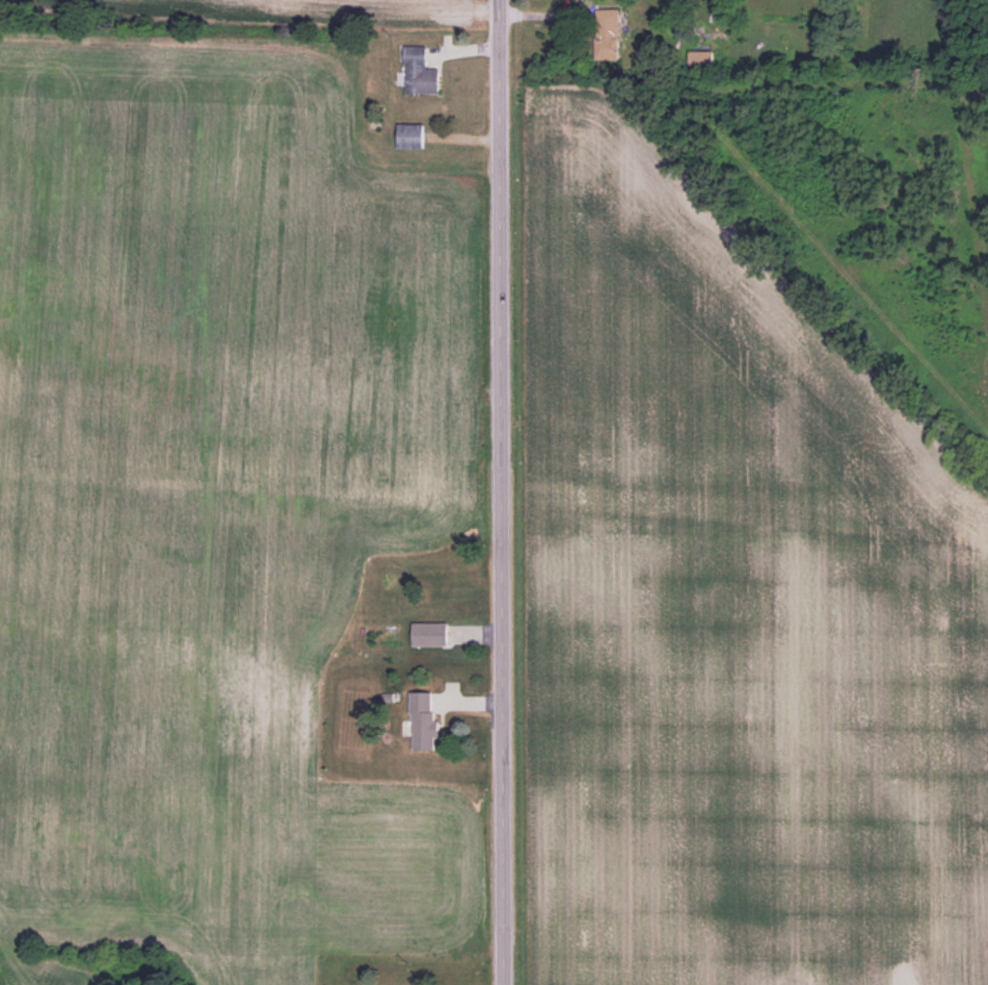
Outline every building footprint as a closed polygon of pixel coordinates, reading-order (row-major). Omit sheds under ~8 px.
[(595,9),(596,37),(594,37),(595,60),(615,59),(614,39),(618,39),(618,9),(595,9)] [(404,94),(437,94),(437,69),(424,69),(424,47),(404,47),(404,94)] [(711,51),(711,65),(689,65),(689,51),(711,51)] [(396,150),(423,150),(423,124),(396,124),(396,150)] [(446,623),(411,623),(411,646),(446,646),(446,623)] [(434,693),(410,693),(410,751),(434,751),(434,693)]
